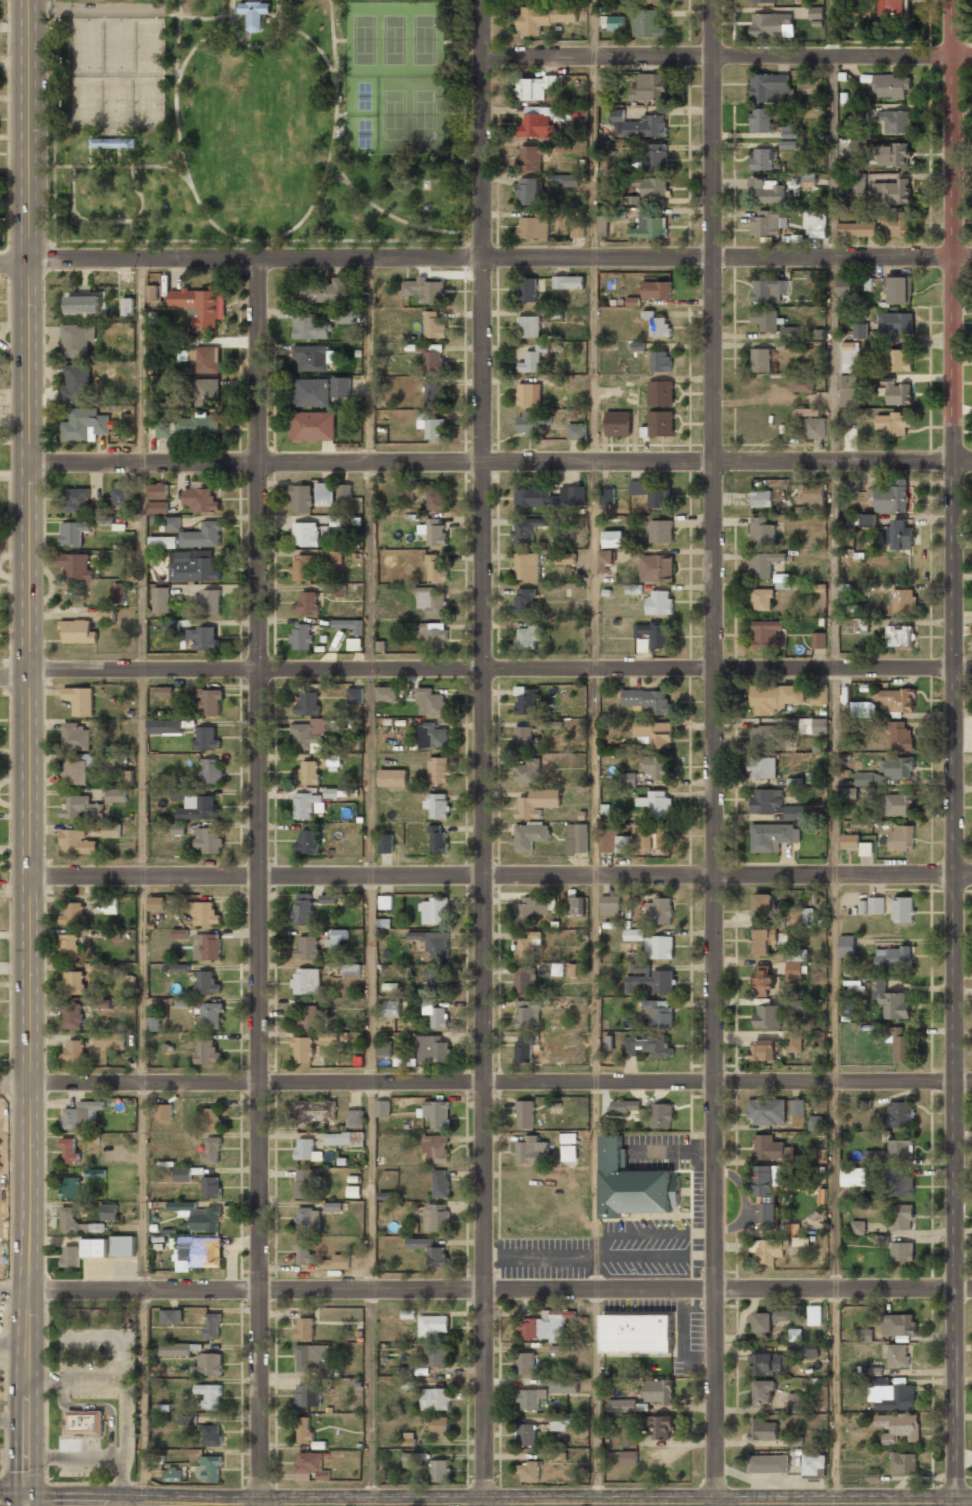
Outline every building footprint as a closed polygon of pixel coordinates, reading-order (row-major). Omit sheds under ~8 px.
[(906,0),(881,0),(881,16),(898,15),(898,22),(910,22),(910,13),(906,13),(906,0)] [(242,3),(249,3),(249,1),(264,1),(264,3),(272,3),(272,14),(265,14),(265,29),(261,33),(253,33),(249,29),(249,14),(242,14),(242,3)] [(577,6),(522,7),(523,14),(517,14),(518,28),(523,28),(523,36),(542,35),(542,24),(578,24),(577,6)] [(823,6),(810,7),(811,20),(824,19),(823,6)] [(633,37),(668,36),(667,27),(658,27),(658,9),(632,10),(633,37)] [(793,36),(793,13),(752,14),(753,37),(793,36)] [(624,30),(624,15),(608,16),(608,30),(624,30)] [(597,89),(610,90),(610,72),(597,72),(597,89)] [(630,100),(666,100),(665,73),(639,74),(639,89),(630,89),(630,100)] [(789,75),(752,73),(751,102),(780,103),(780,90),(789,90),(789,75)] [(905,97),(905,89),(911,89),(911,75),(872,76),(873,97),(905,97)] [(518,100),(545,100),(545,88),(561,88),(561,78),(518,77),(518,100)] [(587,107),(525,107),(525,124),(518,124),(518,137),(556,137),(556,121),(587,120),(587,107)] [(751,132),(771,133),(772,117),(776,118),(776,108),(752,108),(751,132)] [(643,115),(643,121),(625,122),(625,110),(613,110),(614,137),(666,136),(666,115),(643,115)] [(912,111),(879,111),(878,121),(885,121),(885,133),(912,134),(912,111)] [(799,138),(798,123),(781,124),(782,139),(799,138)] [(136,138),(91,138),(91,149),(136,149),(136,138)] [(866,139),(850,139),(850,156),(866,155),(866,139)] [(796,149),(796,140),(780,141),(781,149),(796,149)] [(557,152),(570,151),(570,141),(557,141),(557,152)] [(879,166),(908,167),(910,143),(892,142),(892,146),(879,146),(879,166)] [(667,143),(646,144),(646,170),(668,169),(667,143)] [(548,154),(548,146),(516,147),(516,170),(541,169),(541,154),(548,154)] [(772,170),(772,159),(777,159),(777,149),(752,149),(751,170),(772,170)] [(854,172),(853,192),(865,193),(866,172),(854,172)] [(803,187),(815,187),(814,173),(802,173),(803,187)] [(549,175),(549,186),(579,185),(579,174),(549,175)] [(631,185),(643,185),(643,196),(667,196),(667,176),(631,176),(631,185)] [(542,205),(543,178),(519,178),(518,204),(542,205)] [(760,203),(785,203),(785,185),(775,185),(775,178),(750,178),(750,191),(759,191),(760,203)] [(898,183),(873,182),(872,203),(909,203),(910,178),(898,178),(898,183)] [(609,219),(626,218),(625,207),(608,208),(609,219)] [(826,238),(826,208),(804,208),(803,229),(810,229),(810,237),(826,238)] [(549,238),(549,211),(535,210),(535,217),(519,217),(519,238),(549,238)] [(781,235),(780,210),(759,210),(759,216),(751,216),(752,236),(781,235)] [(883,237),(910,237),(909,213),(883,213),(883,237)] [(667,215),(639,216),(640,228),(628,228),(629,238),(667,238),(667,215)] [(598,235),(608,236),(609,216),(598,216),(598,235)] [(572,237),(585,237),(584,220),(571,221),(572,237)] [(838,235),(875,236),(875,223),(838,222),(838,235)] [(444,281),(427,281),(426,276),(418,276),(418,281),(403,281),(404,295),(420,295),(420,303),(444,303),(444,281)] [(554,289),(584,288),(584,276),(554,276),(554,289)] [(838,276),(839,295),(854,295),(854,276),(838,276)] [(889,303),(912,304),(912,277),(885,276),(884,293),(889,293),(889,303)] [(298,282),(297,301),(348,303),(349,277),(334,277),(333,284),(298,282)] [(538,301),(537,278),(520,278),(520,302),(538,301)] [(787,280),(754,280),(753,302),(782,302),(782,294),(787,294),(787,280)] [(672,282),(643,281),(643,298),(672,299),(672,282)] [(225,286),(211,285),(211,290),(170,289),(170,307),(189,307),(189,318),(194,318),(194,327),(217,328),(217,318),(225,319),(225,286)] [(67,312),(101,312),(101,291),(90,291),(90,286),(80,286),(80,292),(67,292),(67,312)] [(134,297),(122,298),(123,316),(134,315),(134,297)] [(640,297),(627,297),(627,306),(640,306),(640,297)] [(361,309),(338,308),(337,323),(360,324),(361,309)] [(448,337),(447,323),(440,324),(440,310),(426,311),(426,338),(448,337)] [(670,336),(669,317),(655,317),(655,310),(650,310),(651,336),(670,336)] [(778,310),(752,310),(753,323),(761,323),(761,332),(778,332),(778,310)] [(878,332),(913,333),(913,313),(879,312),(878,332)] [(294,339),(331,338),(330,324),(317,324),(316,315),(293,315),(294,339)] [(540,316),(519,316),(519,337),(540,337),(540,316)] [(868,338),(868,323),(853,323),(853,338),(868,338)] [(95,324),(63,324),(62,358),(89,358),(89,341),(95,341),(95,324)] [(798,326),(782,326),(781,341),(789,341),(789,339),(798,339),(798,326)] [(178,336),(159,337),(160,349),(179,349),(178,336)] [(843,372),(860,372),(860,342),(843,342),(843,372)] [(526,351),(526,362),(519,362),(519,372),(540,372),(541,352),(548,352),(549,345),(537,344),(536,351),(526,351)] [(912,371),(913,350),(888,349),(888,344),(879,344),(878,370),(912,371)] [(294,346),(294,358),(300,358),(300,371),(328,371),(328,362),(336,362),(336,346),(294,346)] [(197,373),(220,373),(220,362),(217,362),(217,347),(189,347),(189,360),(197,361),(197,373)] [(771,372),(771,348),(752,348),(752,372),(771,372)] [(426,370),(442,370),(443,351),(426,351),(426,370)] [(652,372),(671,372),(671,351),(651,351),(652,372)] [(64,402),(92,402),(93,365),(65,364),(64,402)] [(841,407),(857,406),(857,375),(840,375),(841,407)] [(813,392),(814,377),(793,376),(793,391),(813,392)] [(350,397),(351,377),(332,377),(332,396),(350,397)] [(219,379),(196,378),(196,406),(219,406),(219,379)] [(329,378),(294,379),(294,407),(330,406),(329,378)] [(440,379),(427,378),(426,406),(440,406),(440,379)] [(674,380),(649,380),(649,406),(674,405),(674,380)] [(887,405),(912,404),(911,384),(894,384),(894,381),(880,381),(881,395),(887,395),(887,405)] [(541,405),(542,384),(519,383),(518,405),(541,405)] [(110,415),(98,415),(98,407),(71,407),(71,422),(62,422),(62,440),(92,440),(92,434),(110,434),(110,415)] [(820,408),(795,408),(795,416),(820,416),(820,408)] [(179,417),(178,436),(220,437),(221,415),(208,415),(208,411),(197,410),(197,417),(179,417)] [(649,411),(649,437),(674,436),(674,410),(649,411)] [(607,436),(631,436),(631,411),(606,411),(607,436)] [(335,440),(335,412),(290,412),(290,440),(335,440)] [(427,439),(445,439),(445,419),(437,419),(437,412),(418,412),(419,428),(426,428),(427,439)] [(552,425),(552,412),(519,413),(519,434),(539,433),(539,425),(552,425)] [(876,414),(877,434),(906,433),(906,427),(910,427),(910,414),(876,414)] [(825,417),(804,418),(805,439),(826,438),(825,417)] [(158,437),(176,437),(176,423),(158,423),(158,437)] [(587,423),(569,423),(568,439),(586,440),(587,423)] [(859,479),(846,480),(846,493),(859,492),(859,479)] [(649,494),(649,507),(671,507),(670,485),(644,486),(644,480),(630,481),(630,495),(649,494)] [(184,488),(185,505),(192,505),(192,512),(220,511),(220,500),(214,500),(214,488),(203,488),(203,481),(192,481),(192,488),(184,488)] [(334,505),(333,482),(316,483),(317,506),(334,505)] [(150,483),(151,499),(168,499),(168,483),(150,483)] [(130,484),(113,485),(114,504),(131,503),(130,484)] [(352,484),(338,484),(339,499),(352,498),(352,484)] [(825,502),(825,485),(805,484),(804,501),(825,502)] [(313,485),(292,485),(292,512),(312,513),(313,485)] [(875,512),(907,513),(908,486),(875,485),(875,512)] [(428,510),(443,510),(443,486),(427,486),(428,510)] [(586,486),(561,486),(561,496),(551,496),(551,487),(515,488),(515,506),(547,506),(547,503),(586,503),(586,486)] [(598,500),(613,503),(616,491),(601,487),(598,500)] [(90,488),(68,488),(67,497),(61,496),(61,511),(81,511),(81,503),(89,503),(90,488)] [(772,490),(751,491),(752,507),(772,507),(772,490)] [(147,502),(147,514),(169,514),(168,502),(147,502)] [(876,514),(839,515),(840,527),(877,526),(876,514)] [(345,516),(331,515),(330,526),(344,526),(345,516)] [(767,517),(752,517),(752,545),(775,545),(776,524),(767,524),(767,517)] [(428,546),(445,545),(445,518),(427,518),(427,525),(418,525),(418,534),(428,534),(428,546)] [(534,545),(534,526),(548,526),(547,518),(514,519),(514,545),(534,545)] [(906,519),(889,520),(889,541),(893,541),(894,549),(913,549),(913,527),(906,527),(906,519)] [(181,546),(222,546),(222,520),(203,521),(204,531),(180,531),(181,546)] [(672,520),(650,520),(650,543),(673,542),(672,520)] [(60,545),(82,546),(83,531),(92,531),(92,522),(61,522),(60,545)] [(318,522),(294,522),(294,546),(319,546),(318,522)] [(623,547),(622,531),(603,531),(604,548),(623,547)] [(170,551),(171,581),(220,580),(220,567),(213,567),(213,550),(170,551)] [(600,550),(600,574),(608,573),(608,565),(615,564),(615,550),(600,550)] [(343,551),(329,551),(329,564),(343,564),(343,551)] [(771,562),(787,561),(786,552),(750,554),(751,578),(772,578),(771,562)] [(67,579),(94,579),(94,570),(89,569),(90,554),(61,553),(60,567),(67,567),(67,579)] [(540,553),(516,553),(516,579),(539,580),(540,553)] [(576,564),(576,553),(556,553),(556,564),(576,564)] [(318,580),(318,554),(294,554),(294,580),(318,580)] [(448,565),(441,565),(442,554),(429,554),(428,580),(448,581),(448,565)] [(640,581),(673,582),(674,555),(641,554),(640,581)] [(114,604),(126,603),(125,583),(113,584),(114,604)] [(345,597),(345,583),(332,583),(331,596),(345,597)] [(853,584),(840,583),(839,603),(853,604),(853,584)] [(154,613),(170,612),(170,587),(154,587),(154,613)] [(434,587),(418,587),(418,608),(428,608),(428,615),(446,614),(446,593),(435,594),(434,587)] [(516,588),(515,613),(535,614),(536,588),(516,588)] [(753,610),(772,610),(772,589),(753,588),(753,610)] [(220,615),(221,590),(203,589),(203,595),(194,595),(193,614),(220,615)] [(914,613),(913,589),(893,589),(894,614),(914,613)] [(672,591),(649,590),(648,614),(672,615),(672,591)] [(318,591),(302,591),(302,603),(295,603),(295,614),(318,614),(318,591)] [(100,622),(115,622),(115,609),(101,609),(100,622)] [(868,618),(855,619),(855,630),(868,630),(868,618)] [(60,620),(61,629),(64,629),(65,643),(98,643),(97,631),(91,631),(91,619),(60,620)] [(364,620),(333,620),(332,628),(354,628),(354,635),(363,635),(364,620)] [(783,620),(753,621),(754,649),(786,649),(786,639),(777,640),(777,630),(783,630),(783,620)] [(517,649),(536,649),(536,640),(542,640),(542,621),(529,621),(529,628),(517,628),(517,649)] [(293,649),(312,649),(311,623),(293,624),(293,649)] [(447,647),(447,623),(419,623),(419,638),(427,638),(427,648),(447,647)] [(668,648),(667,624),(636,624),(637,652),(649,652),(649,648),(668,648)] [(888,625),(887,646),(913,646),(913,626),(888,625)] [(220,649),(219,638),(216,638),(215,627),(187,628),(187,640),(196,640),(196,650),(220,649)] [(825,648),(825,632),(813,632),(813,648),(825,648)] [(752,686),(752,715),(770,715),(770,709),(786,709),(786,704),(805,703),(805,685),(752,686)] [(827,685),(818,686),(819,694),(810,694),(811,705),(828,704),(827,685)] [(156,696),(173,696),(173,687),(157,686),(156,696)] [(398,702),(398,687),(377,686),(377,702),(398,702)] [(93,687),(64,688),(64,700),(74,700),(74,716),(94,716),(93,687)] [(446,714),(445,694),(433,694),(432,687),(416,687),(417,706),(421,706),(421,715),(446,714)] [(516,713),(537,714),(538,688),(515,687),(515,696),(517,696),(516,713)] [(348,688),(348,704),(364,703),(363,688),(348,688)] [(222,715),(222,689),(198,689),(198,697),(203,697),(202,715),(222,715)] [(876,690),(876,711),(915,710),(915,689),(876,690)] [(665,690),(623,690),(623,706),(654,706),(654,714),(670,714),(670,699),(665,699),(665,690)] [(318,692),(302,692),(302,702),(295,702),(295,715),(318,714),(318,692)] [(875,702),(851,702),(851,717),(875,717),(875,702)] [(294,723),(293,751),(322,751),(322,731),(331,731),(331,719),(311,718),(311,724),(294,723)] [(800,734),(827,734),(827,718),(800,719),(800,734)] [(183,734),(183,720),(148,719),(148,733),(183,734)] [(672,721),(636,723),(636,744),(651,743),(651,747),(673,747),(672,721)] [(906,721),(890,721),(891,749),(913,748),(913,728),(906,728),(906,721)] [(91,750),(91,729),(82,729),(82,723),(64,722),(63,749),(91,750)] [(436,722),(419,722),(420,748),(449,748),(448,728),(436,729),(436,722)] [(751,726),(752,747),(796,746),(795,724),(751,726)] [(216,726),(197,727),(197,750),(221,749),(221,739),(216,739),(216,726)] [(515,726),(516,749),(539,748),(539,739),(533,739),(532,726),(515,726)] [(328,771),(340,771),(339,755),(328,755),(328,771)] [(645,772),(653,773),(652,779),(666,779),(667,756),(645,755),(645,772)] [(428,783),(450,783),(451,771),(448,771),(449,757),(428,757),(428,783)] [(776,758),(752,757),(751,778),(776,779),(776,758)] [(880,772),(886,772),(886,778),(913,778),(913,757),(880,757),(880,772)] [(220,758),(203,759),(203,784),(221,784),(220,758)] [(515,781),(540,782),(541,758),(527,758),(527,766),(516,765),(515,781)] [(88,760),(64,760),(63,784),(87,784),(88,760)] [(318,785),(319,761),(300,760),(299,784),(318,785)] [(408,770),(380,769),(380,786),(407,787),(408,770)] [(855,786),(885,785),(885,772),(855,773),(855,786)] [(636,787),(636,773),(620,773),(620,788),(636,787)] [(857,788),(840,787),(839,801),(857,801),(857,788)] [(339,788),(325,788),(324,798),(339,798),(339,788)] [(127,789),(108,789),(108,801),(127,801),(127,789)] [(561,807),(561,789),(531,789),(531,797),(517,797),(517,818),(542,818),(542,808),(561,807)] [(801,806),(782,805),(782,789),(753,789),(753,814),(785,814),(785,820),(801,820),(801,806)] [(666,790),(649,791),(649,797),(636,797),(636,806),(649,806),(649,818),(673,817),(673,798),(666,798),(666,790)] [(295,794),(295,819),(312,818),(312,812),(324,812),(324,793),(295,794)] [(426,808),(431,809),(431,818),(449,818),(449,800),(439,800),(439,794),(426,793),(426,808)] [(880,816),(910,816),(910,794),(879,795),(880,816)] [(91,796),(68,795),(68,806),(61,806),(61,818),(84,818),(103,818),(103,803),(91,803),(91,796)] [(214,796),(186,795),(186,808),(177,808),(177,818),(221,819),(221,806),(214,806),(214,796)] [(121,838),(120,822),(104,823),(104,839),(121,838)] [(186,824),(173,823),(173,834),(186,835),(186,824)] [(588,823),(567,824),(568,854),(588,854),(588,823)] [(549,841),(549,824),(515,825),(516,838),(513,838),(514,852),(534,852),(534,841),(549,841)] [(751,852),(780,852),(780,843),(800,842),(800,824),(751,825),(751,852)] [(441,825),(430,825),(431,853),(448,852),(447,832),(441,832),(441,825)] [(642,848),(662,848),(661,825),(646,826),(646,832),(641,832),(642,848)] [(890,851),(914,851),(914,825),(891,825),(890,851)] [(222,827),(197,827),(197,847),(204,847),(204,853),(222,853),(222,827)] [(62,853),(97,854),(98,840),(86,840),(86,829),(62,829),(62,853)] [(617,852),(617,829),(601,829),(601,852),(617,852)] [(319,853),(319,830),(301,830),(301,842),(295,842),(295,852),(319,853)] [(394,834),(380,833),(380,853),(393,853),(394,834)] [(617,853),(631,853),(631,836),(618,835),(617,853)] [(842,848),(859,849),(860,835),(842,835),(842,848)] [(872,856),(872,843),(860,843),(860,856),(872,856)] [(295,925),(312,925),(312,893),(295,893),(295,925)] [(336,894),(321,895),(321,903),(336,903),(336,894)] [(754,894),(754,917),(774,916),(773,894),(754,894)] [(602,916),(621,916),(620,895),(601,896),(602,916)] [(517,925),(534,924),(534,914),(549,914),(549,896),(523,897),(523,904),(517,904),(517,925)] [(570,915),(584,915),(585,897),(571,896),(570,915)] [(107,914),(119,913),(119,897),(106,897),(107,914)] [(869,914),(885,914),(885,897),(869,897),(869,914)] [(895,923),(913,923),(913,897),(895,897),(895,923)] [(422,924),(446,924),(446,899),(422,899),(422,924)] [(647,899),(646,924),(672,924),(672,899),(647,899)] [(221,925),(221,912),(214,912),(214,902),(186,901),(186,911),(195,912),(195,924),(221,925)] [(84,902),(68,902),(68,913),(61,913),(61,924),(83,924),(84,902)] [(342,948),(342,939),(348,940),(349,929),(331,929),(331,939),(326,939),(326,947),(342,948)] [(644,929),(624,929),(624,940),(645,940),(644,929)] [(755,929),(755,955),(770,956),(770,944),(777,944),(777,929),(755,929)] [(449,932),(409,931),(408,939),(428,939),(427,957),(448,958),(449,932)] [(517,958),(532,958),(532,938),(539,938),(539,932),(529,932),(529,938),(517,938),(517,958)] [(79,934),(62,934),(62,960),(79,960),(79,934)] [(221,934),(195,934),(195,959),(221,959),(221,934)] [(855,935),(839,936),(840,957),(856,956),(855,935)] [(318,936),(300,936),(300,949),(295,949),(295,960),(318,959),(318,936)] [(673,959),(674,936),(645,936),(645,959),(673,959)] [(876,947),(876,967),(912,968),(912,948),(876,947)] [(802,961),(808,960),(807,948),(787,949),(788,976),(802,976),(802,961)] [(562,976),(563,963),(552,963),(551,976),(562,976)] [(674,992),(674,970),(651,970),(651,963),(631,964),(631,976),(626,976),(626,992),(674,992)] [(361,964),(344,964),(343,977),(361,977),(361,964)] [(424,965),(424,989),(443,989),(443,965),(424,965)] [(535,965),(516,966),(517,992),(536,991),(535,965)] [(768,995),(768,988),(772,988),(772,965),(756,965),(756,991),(750,991),(751,995),(768,995)] [(321,968),(295,968),(294,994),(320,994),(321,968)] [(215,970),(197,971),(198,994),(221,993),(221,983),(215,983),(215,970)] [(84,971),(66,971),(66,994),(85,994),(84,971)] [(906,993),(886,992),(886,978),(873,978),(872,1002),(885,1002),(885,1019),(910,1019),(910,1001),(906,1001),(906,993)] [(863,980),(844,981),(845,991),(863,991),(863,980)] [(92,1009),(110,1008),(110,999),(92,999),(92,1009)] [(385,1017),(401,1017),(401,1000),(385,1000),(385,1017)] [(424,1014),(432,1014),(432,1028),(448,1028),(447,1007),(435,1008),(435,1000),(424,1000),(424,1014)] [(541,1027),(540,1000),(517,1001),(517,1028),(541,1027)] [(673,1001),(642,1000),(641,1009),(649,1009),(649,1027),(672,1028),(673,1001)] [(65,1029),(82,1029),(82,1002),(64,1003),(65,1029)] [(222,1029),(223,1003),(203,1002),(203,1028),(222,1029)] [(782,1027),(781,1005),(756,1005),(756,1028),(782,1027)] [(319,1006),(299,1006),(299,1029),(318,1029),(319,1006)] [(161,1031),(161,1017),(149,1016),(149,1031),(161,1031)] [(893,1042),(893,1060),(909,1060),(910,1036),(904,1036),(904,1027),(887,1027),(887,1042),(893,1042)] [(124,1048),(125,1033),(95,1032),(95,1047),(124,1048)] [(787,1052),(802,1052),(802,1032),(787,1032),(787,1052)] [(415,1036),(415,1059),(402,1059),(402,1064),(449,1063),(449,1042),(439,1042),(439,1035),(415,1036)] [(532,1063),(532,1045),(538,1045),(538,1035),(517,1035),(517,1062),(532,1063)] [(623,1056),(637,1056),(637,1051),(653,1051),(653,1058),(674,1058),(674,1044),(666,1044),(666,1035),(643,1035),(643,1037),(623,1037),(623,1056)] [(292,1037),(292,1047),(295,1047),(295,1063),(316,1063),(316,1038),(292,1037)] [(197,1063),(218,1063),(218,1039),(196,1039),(197,1063)] [(84,1040),(68,1040),(69,1051),(61,1051),(62,1063),(84,1062),(84,1040)] [(392,1041),(379,1041),(378,1056),(391,1057),(392,1041)] [(776,1045),(753,1044),(753,1060),(776,1061),(776,1045)] [(750,1099),(750,1125),(786,1124),(785,1098),(750,1099)] [(805,1100),(791,1099),(791,1114),(805,1114),(805,1100)] [(336,1100),(295,1101),(296,1127),(315,1127),(314,1121),(336,1120),(336,1100)] [(450,1101),(424,1100),(424,1108),(418,1108),(418,1117),(432,1118),(432,1129),(449,1129),(450,1101)] [(534,1100),(518,1101),(518,1128),(535,1127),(534,1100)] [(641,1100),(611,1101),(611,1111),(641,1111),(641,1100)] [(104,1101),(78,1101),(78,1108),(64,1108),(63,1128),(98,1129),(98,1109),(104,1110),(104,1101)] [(390,1116),(390,1101),(377,1101),(377,1116),(390,1116)] [(889,1102),(889,1128),(913,1127),(912,1101),(889,1102)] [(653,1128),(672,1127),(672,1103),(653,1103),(653,1128)] [(173,1120),(173,1104),(157,1104),(157,1120),(173,1120)] [(219,1108),(204,1108),(203,1129),(218,1129),(219,1108)] [(364,1109),(347,1109),(347,1127),(364,1127),(364,1109)] [(808,1131),(823,1131),(823,1116),(809,1116),(808,1131)] [(325,1145),(364,1145),(364,1132),(325,1133),(325,1145)] [(576,1133),(561,1133),(561,1143),(577,1143),(576,1133)] [(87,1143),(100,1142),(99,1134),(87,1134),(87,1143)] [(448,1135),(424,1136),(424,1153),(429,1153),(429,1163),(449,1163),(448,1135)] [(538,1135),(525,1135),(525,1142),(516,1142),(516,1162),(546,1163),(547,1142),(538,1142),(538,1135)] [(914,1136),(890,1135),(889,1158),(913,1158),(914,1136)] [(599,1136),(600,1215),(672,1214),(672,1171),(622,1172),(621,1136),(599,1136)] [(76,1138),(63,1138),(64,1163),(80,1162),(80,1151),(76,1151),(76,1138)] [(314,1139),(297,1139),(296,1160),(323,1160),(323,1151),(314,1151),(314,1139)] [(577,1161),(576,1145),(561,1146),(562,1161),(577,1161)] [(876,1164),(878,1152),(867,1150),(865,1162),(876,1164)] [(776,1230),(777,1166),(758,1166),(757,1229),(776,1230)] [(192,1181),(192,1167),(175,1168),(175,1181),(192,1181)] [(841,1168),(841,1186),(867,1186),(867,1168),(841,1168)] [(907,1168),(888,1168),(888,1196),(914,1196),(914,1176),(907,1176),(907,1168)] [(296,1198),(314,1198),(314,1186),(321,1186),(321,1176),(314,1177),(314,1169),(296,1169),(296,1198)] [(448,1169),(433,1170),(434,1197),(449,1197),(448,1169)] [(220,1176),(203,1177),(204,1198),(221,1197),(220,1176)] [(62,1198),(81,1198),(80,1177),(62,1177),(62,1198)] [(197,1202),(168,1201),(168,1211),(180,1211),(180,1216),(191,1216),(191,1231),(220,1231),(221,1207),(197,1207),(197,1202)] [(343,1203),(326,1202),(326,1211),(343,1211),(343,1203)] [(117,1203),(101,1204),(102,1220),(118,1220),(117,1203)] [(426,1231),(448,1231),(448,1204),(425,1204),(426,1231)] [(914,1205),(891,1204),(890,1229),(913,1230),(914,1205)] [(62,1232),(104,1233),(104,1223),(75,1223),(75,1207),(63,1207),(62,1232)] [(297,1229),(313,1229),(313,1207),(296,1207),(297,1229)] [(866,1221),(852,1220),(851,1234),(865,1235),(866,1221)] [(783,1224),(783,1234),(800,1234),(800,1224),(783,1224)] [(136,1236),(112,1236),(113,1257),(136,1256),(136,1236)] [(222,1236),(177,1237),(178,1261),(177,1261),(177,1272),(190,1272),(190,1267),(222,1266),(222,1236)] [(449,1266),(449,1254),(444,1254),(444,1247),(434,1247),(433,1238),(407,1238),(407,1248),(428,1248),(428,1266),(449,1266)] [(107,1256),(107,1239),(83,1239),(83,1257),(107,1256)] [(297,1264),(316,1264),(316,1252),(311,1253),(310,1239),(297,1239),(297,1264)] [(914,1260),(914,1242),(893,1242),(893,1261),(914,1260)] [(79,1246),(63,1246),(63,1267),(80,1267),(79,1246)] [(320,1269),(350,1269),(350,1254),(334,1254),(334,1259),(320,1259),(320,1269)] [(822,1325),(821,1305),(808,1306),(809,1325),(822,1325)] [(183,1324),(182,1309),(161,1310),(161,1324),(183,1324)] [(552,1338),(552,1342),(565,1342),(565,1310),(543,1310),(543,1318),(521,1318),(521,1338),(552,1338)] [(754,1312),(755,1331),(773,1331),(773,1321),(791,1320),(791,1311),(754,1312)] [(221,1313),(208,1313),(208,1327),(204,1327),(204,1338),(220,1338),(221,1313)] [(448,1315),(419,1316),(420,1337),(439,1337),(439,1332),(449,1332),(448,1315)] [(673,1353),(672,1315),(602,1315),(602,1353),(673,1353)] [(297,1339),(314,1339),(314,1318),(297,1318),(297,1339)] [(802,1341),(802,1328),(790,1328),(790,1341),(802,1341)] [(860,1342),(873,1342),(873,1329),(860,1329),(860,1342)] [(160,1343),(160,1356),(191,1356),(191,1342),(160,1343)] [(819,1357),(819,1343),(789,1342),(789,1357),(819,1357)] [(297,1371),(317,1371),(317,1363),(330,1363),(330,1344),(297,1345),(297,1371)] [(417,1345),(418,1367),(448,1366),(447,1344),(417,1345)] [(908,1367),(908,1344),(888,1344),(888,1367),(908,1367)] [(534,1374),(534,1353),(518,1352),(518,1374),(534,1374)] [(199,1366),(192,1366),(192,1375),(222,1376),(223,1354),(199,1353),(199,1366)] [(756,1374),(787,1373),(787,1353),(752,1354),(753,1365),(756,1365),(756,1374)] [(399,1378),(415,1378),(416,1367),(399,1366),(399,1378)] [(915,1385),(889,1385),(889,1377),(869,1377),(870,1401),(875,1401),(876,1410),(915,1410),(915,1385)] [(673,1403),(673,1380),(646,1379),(645,1402),(673,1403)] [(753,1381),(753,1405),(772,1404),(772,1390),(777,1390),(777,1380),(753,1381)] [(578,1393),(579,1381),(550,1381),(550,1393),(578,1393)] [(221,1384),(196,1385),(196,1394),(204,1394),(204,1410),(221,1409),(221,1384)] [(297,1385),(296,1406),(322,1407),(322,1386),(297,1385)] [(423,1410),(450,1410),(450,1389),(423,1388),(423,1410)] [(519,1390),(520,1410),(539,1410),(539,1398),(547,1397),(547,1389),(519,1390)] [(802,1393),(789,1393),(789,1412),(802,1412),(802,1393)] [(609,1412),(637,1411),(637,1399),(609,1399),(609,1412)] [(65,1411),(65,1436),(103,1436),(103,1412),(65,1411)] [(882,1444),(897,1444),(897,1435),(908,1435),(908,1442),(919,1441),(919,1414),(875,1414),(875,1429),(882,1429),(882,1444)] [(672,1415),(644,1416),(645,1430),(653,1429),(653,1440),(672,1439),(672,1415)] [(449,1416),(430,1417),(431,1437),(450,1436),(449,1416)] [(298,1442),(315,1441),(315,1430),(310,1430),(310,1417),(298,1417),(298,1442)] [(778,1440),(777,1422),(762,1422),(762,1418),(750,1418),(750,1440),(778,1440)] [(551,1431),(567,1431),(567,1419),(551,1419),(551,1431)] [(535,1424),(519,1424),(519,1445),(536,1445),(535,1424)] [(221,1446),(221,1425),(203,1425),(204,1446),(221,1446)] [(624,1445),(637,1445),(637,1427),(624,1427),(624,1445)] [(637,1451),(621,1451),(621,1466),(638,1465),(637,1451)] [(315,1480),(331,1480),(331,1470),(322,1470),(322,1452),(297,1453),(297,1480),(315,1480)] [(891,1475),(916,1474),(916,1453),(891,1453),(891,1475)] [(404,1467),(422,1467),(423,1454),(404,1454),(404,1467)] [(749,1455),(749,1472),(788,1473),(788,1455),(749,1455)] [(202,1456),(202,1466),(197,1466),(197,1481),(221,1480),(220,1456),(202,1456)] [(449,1460),(433,1460),(433,1481),(449,1481),(449,1460)] [(166,1468),(166,1481),(182,1481),(181,1468),(166,1468)]
